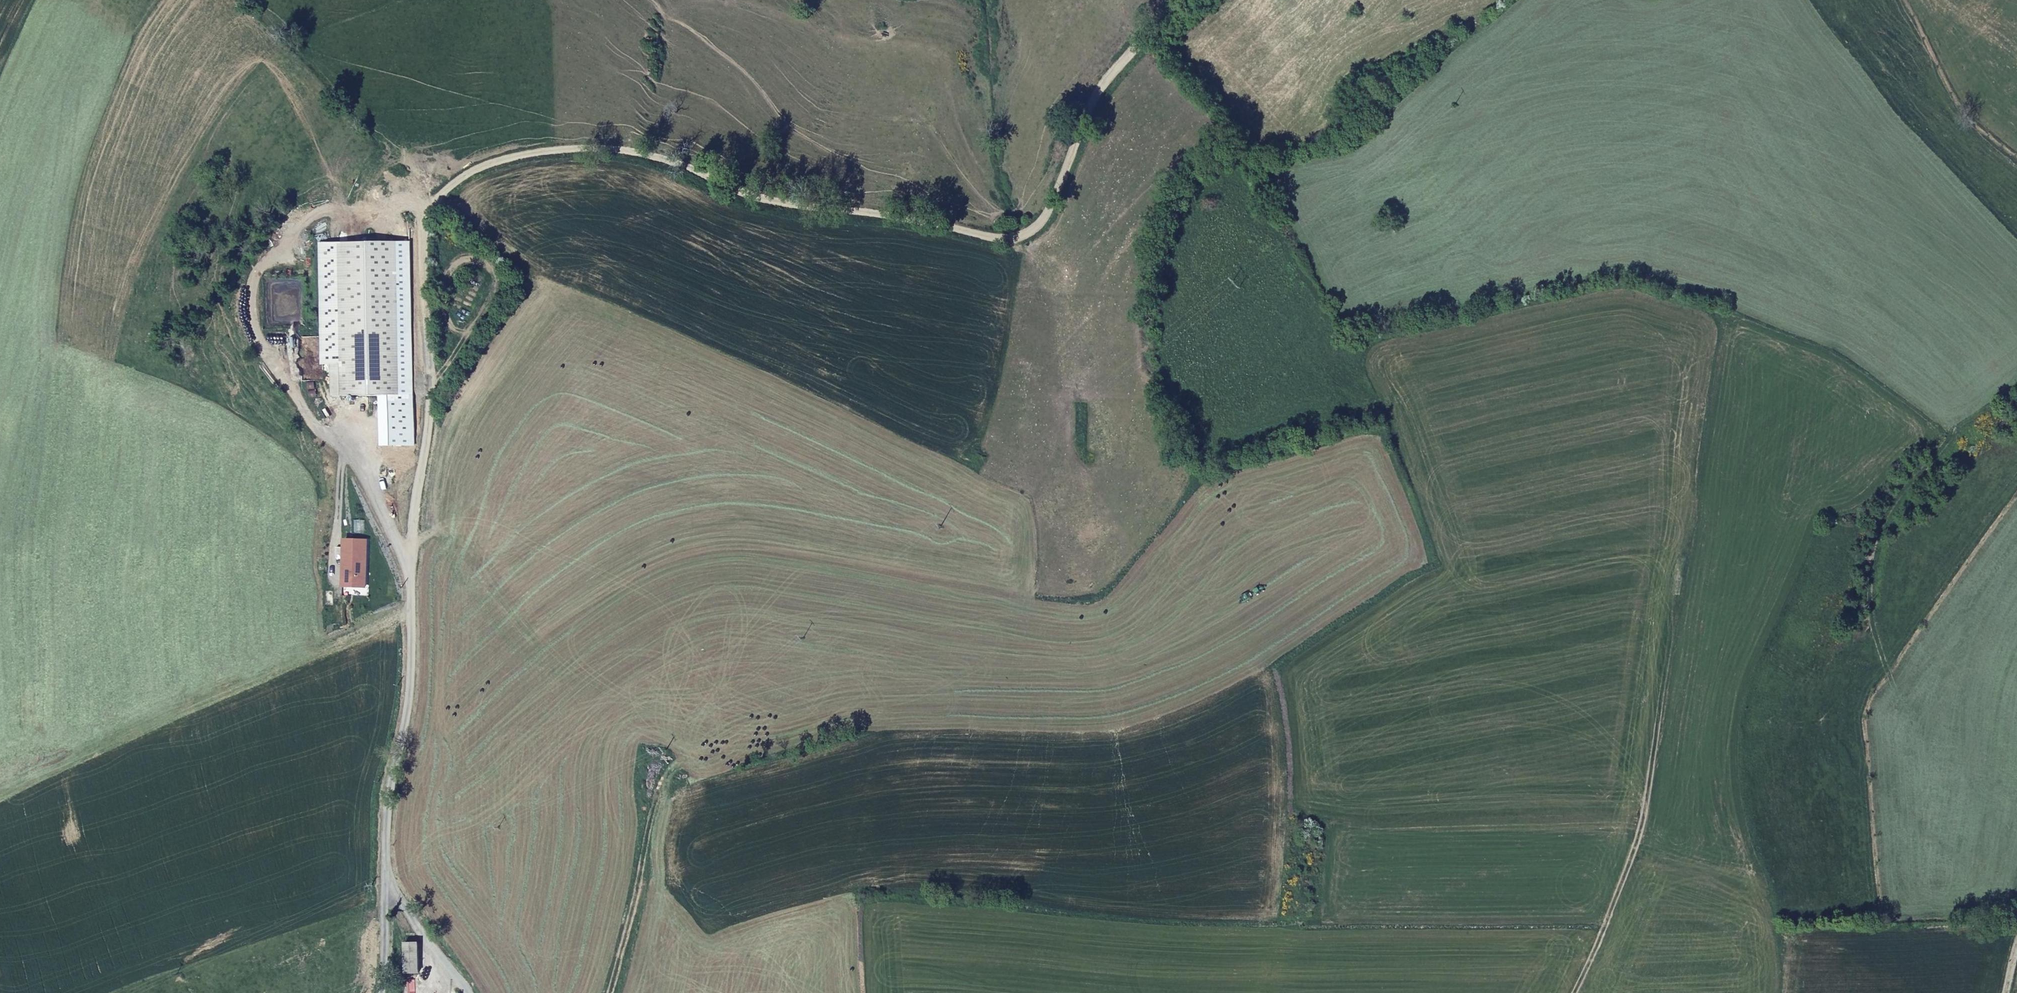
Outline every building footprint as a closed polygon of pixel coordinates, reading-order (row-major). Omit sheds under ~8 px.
[(330,364),(331,396),(398,395),(394,243),(337,244),(340,363),(330,364)] [(366,585),(367,541),(343,540),(342,585),(366,585)] [(417,972),(416,943),(404,943),(404,972),(417,972)]
